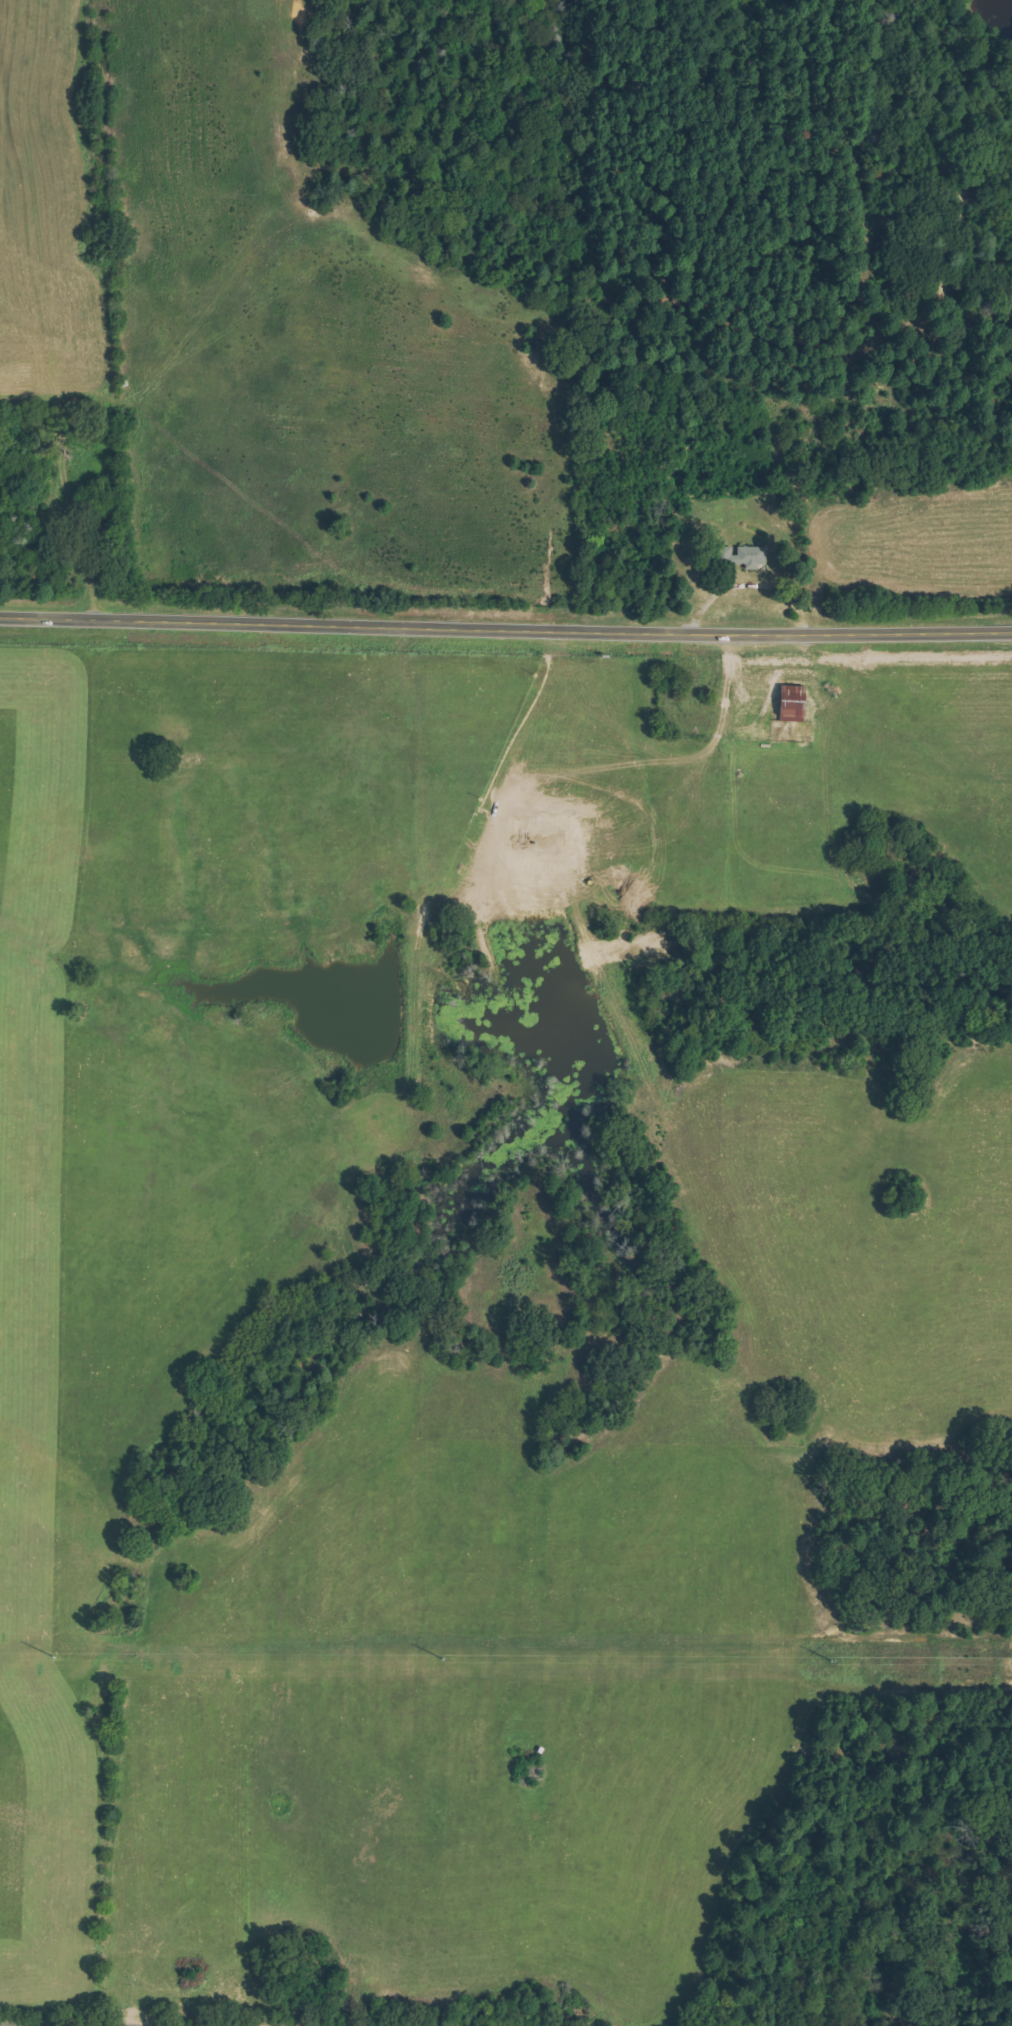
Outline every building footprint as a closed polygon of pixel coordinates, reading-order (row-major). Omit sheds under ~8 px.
[(742,569),(763,568),(763,547),(734,548),(734,566),(742,565),(742,569)] [(800,723),(801,687),(778,686),(777,722),(800,723)]
